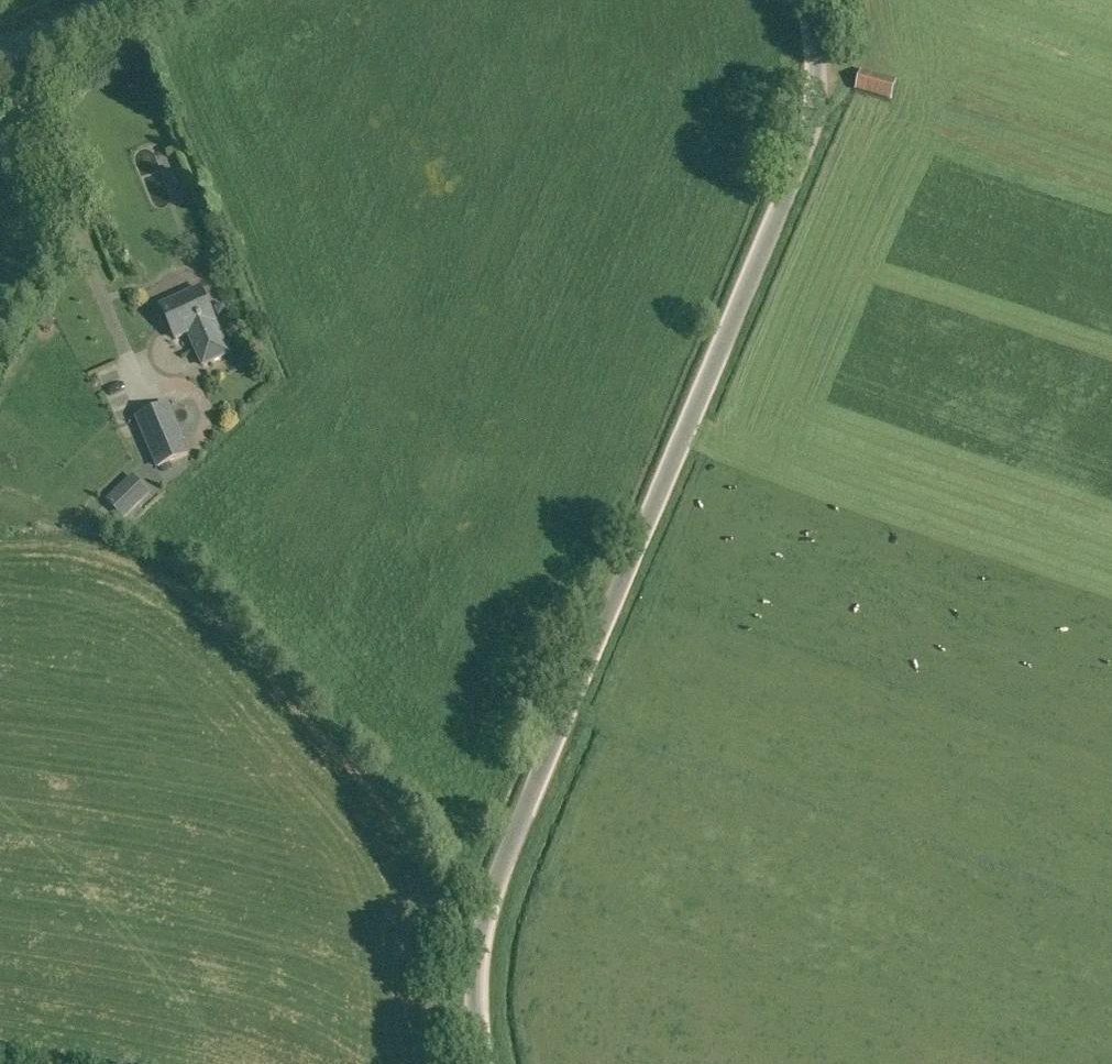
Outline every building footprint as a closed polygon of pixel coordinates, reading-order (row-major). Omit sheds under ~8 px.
[(897,81),(862,71),(856,91),(891,101),(897,81)] [(203,365),(230,353),(215,320),(216,320),(201,288),(161,306),(176,338),(189,332),(203,365)] [(189,453),(168,404),(138,417),(158,466),(189,453)] [(127,488),(131,484),(127,480),(107,500),(123,516),(138,500),(127,488)]
